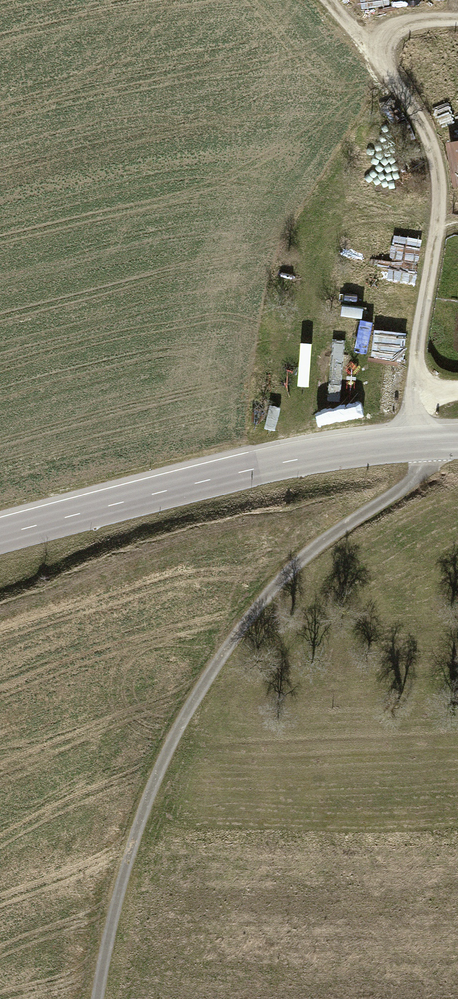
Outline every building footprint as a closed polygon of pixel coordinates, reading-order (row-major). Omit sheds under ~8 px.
[(445,141),(453,186),(457,185),(457,139),(445,141)] [(377,326),(374,356),(407,359),(410,329),(377,326)]
